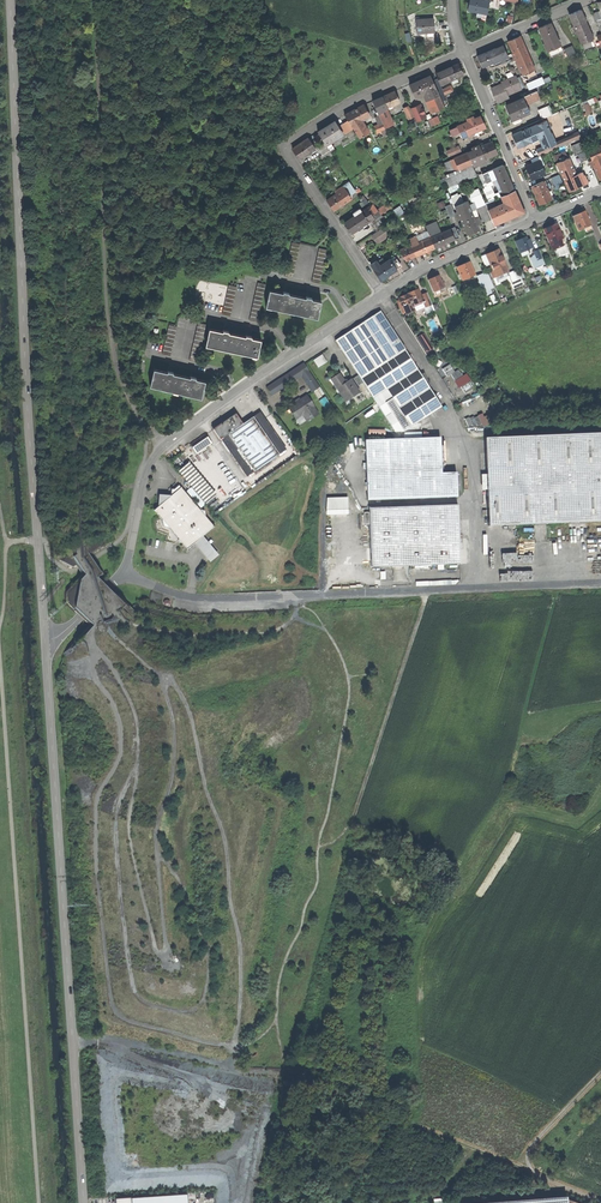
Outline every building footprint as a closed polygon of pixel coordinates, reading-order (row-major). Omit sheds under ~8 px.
[(467,10),(486,14),(489,1),(486,0),(469,0),(467,10)] [(580,9),(569,14),(574,26),(585,21),(580,9)] [(415,20),(416,32),(434,31),(433,19),(415,20)] [(585,21),(574,26),(571,27),(574,33),(576,32),(584,51),(592,47),(589,40),(593,38),(585,21)] [(549,23),(538,28),(545,43),(542,44),(546,51),(548,50),(548,49),(559,44),(549,23)] [(519,36),(508,41),(513,52),(513,53),(524,48),(519,36)] [(503,44),(477,55),(483,67),(500,60),(501,64),(506,61),(504,57),(508,55),(503,44)] [(561,50),(559,44),(548,49),(548,50),(550,55),(561,50)] [(572,45),(564,49),(568,57),(575,54),(572,45)] [(536,74),(524,48),(513,53),(515,58),(522,74),(525,73),(527,78),(536,74)] [(458,63),(444,69),(449,80),(462,74),(458,63)] [(444,69),(430,75),(434,86),(439,85),(449,80),(444,69)] [(543,75),(527,82),(530,88),(552,79),(550,74),(544,77),(543,75)] [(430,75),(409,84),(415,98),(422,94),(425,100),(428,99),(438,94),(434,86),(430,75)] [(511,87),(518,84),(515,76),(501,82),(502,84),(503,86),(509,84),(508,81),(510,81),(511,84),(510,84),(511,87)] [(502,84),(492,88),(499,103),(509,99),(507,95),(520,89),(518,84),(511,87),(510,84),(511,84),(510,81),(508,81),(509,84),(503,86),(502,84)] [(443,94),(439,85),(434,86),(438,94),(439,96),(443,94)] [(450,85),(442,89),(445,95),(448,94),(447,93),(452,90),(450,85)] [(537,90),(525,95),(528,103),(540,97),(537,90)] [(394,91),(382,96),(387,107),(398,102),(394,91)] [(438,94),(428,99),(431,106),(441,101),(439,96),(438,94)] [(584,101),(589,112),(593,110),(590,104),(599,100),(597,95),(584,101)] [(387,107),(382,96),(372,101),(377,112),(387,107)] [(524,97),(506,105),(512,119),(530,112),(524,97)] [(441,101),(431,106),(434,111),(444,107),(441,101)] [(369,115),(363,105),(353,110),(359,120),(360,120),(369,115)] [(547,105),(539,109),(543,118),(552,115),(547,105)] [(413,114),(415,119),(424,115),(420,106),(415,108),(411,110),(413,114)] [(387,107),(377,112),(378,115),(384,129),(394,125),(387,107)] [(404,110),(407,117),(413,114),(411,110),(409,107),(404,110)] [(353,110),(344,115),(348,121),(350,125),(359,120),(353,110)] [(378,115),(373,117),(377,125),(373,127),(375,133),(384,129),(378,115)] [(437,116),(428,119),(431,126),(440,122),(437,116)] [(467,121),(457,126),(461,137),(484,126),(480,116),(473,119),(472,116),(466,118),(467,121)] [(539,123),(528,128),(533,140),(540,137),(545,135),(542,129),(544,128),(541,122),(542,122),(541,119),(538,120),(539,123)] [(360,120),(359,120),(350,125),(352,128),(358,138),(368,132),(360,120)] [(542,122),(541,122),(544,128),(542,129),(545,135),(540,137),(543,146),(544,149),(555,144),(554,142),(545,120),(542,122)] [(318,134),(321,138),(324,142),(326,145),(330,142),(333,140),(333,141),(343,134),(334,121),(318,132),(318,134)] [(348,121),(340,126),(344,133),(352,128),(350,125),(348,121)] [(457,126),(451,129),(453,135),(449,137),(451,141),(461,137),(457,126)] [(528,128),(511,135),(517,147),(533,140),(528,128)] [(544,149),(543,146),(535,149),(538,155),(580,137),(578,131),(573,133),(574,134),(554,142),(555,144),(544,149)] [(302,141),(310,152),(315,149),(307,137),(302,141)] [(310,152),(302,141),(291,148),(299,159),(310,152)] [(571,145),(575,154),(578,153),(581,160),(587,158),(580,141),(571,145)] [(324,142),(317,146),(323,154),(321,155),(324,159),(332,154),(330,151),(326,145),(324,142)] [(330,142),(326,145),(330,151),(334,148),(330,142)] [(491,142),(480,147),(485,158),(496,153),(491,142)] [(472,150),(465,153),(470,165),(485,158),(480,147),(478,144),(471,147),(472,150)] [(594,165),(600,162),(600,145),(587,151),(591,160),(594,165)] [(458,147),(450,150),(452,155),(460,151),(458,147)] [(555,155),(558,161),(568,156),(566,150),(555,155)] [(470,165),(465,153),(449,160),(454,172),(470,165)] [(533,163),(539,161),(541,160),(539,155),(531,159),(533,163)] [(564,179),(575,174),(568,157),(556,162),(557,163),(560,170),(564,179)] [(440,164),(445,175),(454,172),(449,160),(440,164)] [(525,167),(531,179),(544,173),(539,161),(533,163),(525,167)] [(502,164),(492,169),(496,178),(507,174),(502,164)] [(470,165),(454,172),(445,175),(444,175),(449,187),(456,184),(475,176),(470,165)] [(556,167),(547,171),(550,176),(558,173),(556,167)] [(496,178),(492,169),(482,173),(486,183),(496,178)] [(509,181),(507,174),(496,178),(499,185),(509,181)] [(559,174),(551,177),(555,186),(563,183),(559,174)] [(575,174),(564,179),(569,191),(580,186),(575,174)] [(342,185),(350,195),(356,191),(349,181),(342,185)] [(513,190),(509,181),(499,185),(501,190),(503,194),(513,190)] [(531,186),(534,192),(545,187),(542,181),(531,186)] [(456,184),(449,187),(447,188),(450,194),(458,190),(456,184)] [(350,195),(342,185),(333,191),(336,194),(343,204),(351,198),(350,195)] [(534,192),(539,204),(550,199),(545,187),(534,192)] [(523,211),(513,190),(503,194),(506,202),(497,206),(487,210),(494,224),(523,211)] [(476,207),(485,203),(480,193),(472,197),(476,207)] [(336,194),(327,200),(334,210),(343,204),(336,194)] [(453,202),(455,206),(464,203),(462,198),(453,202)] [(438,202),(440,207),(447,204),(445,199),(438,202)] [(494,200),(489,202),(485,204),(486,205),(487,210),(497,206),(494,200)] [(464,203),(455,206),(457,211),(460,217),(471,212),(466,201),(464,203)] [(388,202),(378,209),(381,214),(391,207),(388,202)] [(371,203),(366,206),(371,213),(376,210),(371,203)] [(451,204),(445,207),(450,218),(456,216),(454,213),(451,204)] [(354,214),(343,221),(351,232),(373,216),(371,213),(366,206),(361,209),(360,208),(353,213),(354,214)] [(471,212),(460,217),(460,218),(467,234),(479,229),(471,212)] [(572,216),(578,231),(583,228),(585,233),(591,230),(589,226),(583,212),(572,216)] [(380,219),(385,225),(388,223),(384,216),(380,219)] [(380,218),(372,224),(377,231),(385,225),(380,219),(380,218)] [(425,227),(430,237),(441,232),(436,222),(425,227)] [(555,224),(543,229),(550,244),(562,239),(555,224)] [(385,227),(373,235),(379,243),(391,235),(385,227)] [(455,227),(451,228),(455,239),(459,237),(455,227)] [(441,232),(430,237),(434,248),(455,239),(451,228),(441,232)] [(434,248),(430,237),(417,242),(416,243),(420,254),(434,248)] [(416,243),(417,242),(415,238),(407,241),(409,246),(410,245),(416,243)] [(525,238),(515,242),(520,253),(530,249),(530,248),(532,247),(530,242),(528,243),(525,238)] [(564,244),(562,239),(550,244),(552,249),(556,248),(564,244)] [(292,242),(284,275),(293,277),(300,243),(292,242)] [(420,254),(416,243),(410,245),(415,256),(420,254)] [(568,253),(564,244),(556,248),(560,257),(568,253)] [(405,261),(415,256),(410,245),(409,246),(400,250),(403,257),(405,261)] [(319,248),(312,281),(320,283),(327,249),(319,248)] [(498,250),(486,255),(493,271),(490,272),(493,279),(507,272),(498,250)] [(536,261),(541,258),(538,250),(533,252),(534,255),(536,261)] [(534,255),(528,258),(533,268),(544,264),(541,258),(536,261),(534,255)] [(384,262),(391,273),(396,269),(396,268),(391,262),(389,259),(384,262)] [(391,262),(396,268),(400,266),(395,259),(391,262)] [(370,264),(373,270),(379,265),(376,260),(370,264)] [(379,265),(373,270),(380,280),(391,273),(384,262),(379,265)] [(456,268),(462,281),(474,275),(468,262),(456,268)] [(516,270),(507,274),(511,283),(520,280),(516,270)] [(482,288),(485,294),(490,292),(488,288),(493,286),(487,273),(478,277),(479,281),(480,281),(483,287),(482,288)] [(428,280),(433,292),(444,287),(443,283),(442,283),(438,275),(428,280)] [(228,284),(222,314),(230,316),(237,286),(228,284)] [(454,286),(447,289),(450,295),(457,292),(454,286)] [(404,295),(400,297),(400,298),(398,299),(401,306),(402,305),(406,313),(407,314),(413,311),(414,310),(412,306),(422,302),(423,301),(420,295),(417,289),(407,294),(407,295),(404,296),(404,295)] [(269,290),(266,307),(317,318),(321,301),(312,299),(312,297),(306,295),(305,297),(289,294),(289,292),(283,290),(283,293),(269,290)] [(427,292),(420,295),(423,301),(422,302),(424,308),(432,305),(427,292)] [(394,430),(397,435),(422,419),(441,406),(404,350),(405,349),(380,311),(335,341),(394,430)] [(169,324),(162,353),(170,355),(177,326),(169,324)] [(209,328),(205,345),(257,357),(261,340),(251,337),(252,335),(245,334),(245,336),(228,332),(229,330),(223,329),(222,331),(209,328)] [(427,339),(421,342),(427,351),(432,348),(427,339)] [(324,353),(314,359),(319,366),(329,360),(324,353)] [(451,363),(443,368),(448,376),(452,373),(456,371),(451,363)] [(304,364),(266,388),(271,395),(301,375),(308,371),(304,364)] [(154,368),(150,385),(201,398),(205,381),(196,378),(196,376),(190,375),(189,377),(173,373),(173,371),(167,369),(167,371),(154,368)] [(456,371),(452,373),(456,380),(463,375),(459,368),(456,371)] [(308,387),(316,382),(308,371),(301,375),(308,387)] [(338,374),(330,380),(340,394),(343,392),(349,400),(359,392),(350,380),(345,383),(338,374)] [(357,376),(353,379),(358,386),(362,383),(357,376)] [(469,380),(462,385),(467,392),(475,387),(469,380)] [(325,396),(320,399),(327,408),(331,405),(325,396)] [(305,397),(288,408),(295,419),(302,414),(306,421),(316,414),(305,397)] [(240,425),(220,439),(247,477),(286,450),(260,412),(240,425)] [(220,439),(240,425),(233,415),(213,429),(220,439)] [(475,415),(471,417),(474,425),(478,423),(479,424),(483,423),(480,415),(476,416),(475,415)] [(395,440),(365,441),(366,501),(457,499),(456,474),(441,474),(440,439),(425,439),(422,419),(397,435),(395,437),(395,440)] [(485,438),(489,525),(600,520),(600,433),(485,438)] [(206,436),(191,446),(197,453),(211,444),(206,436)] [(188,462),(177,471),(187,482),(190,485),(191,487),(205,503),(216,494),(188,462)] [(201,537),(202,536),(213,527),(205,517),(204,511),(198,508),(180,487),(175,492),(171,492),(171,495),(164,501),(159,501),(159,505),(158,506),(154,509),(162,519),(163,526),(169,527),(187,549),(194,543),(195,542),(201,537)] [(191,487),(186,491),(200,508),(205,503),(191,487)] [(244,488),(226,498),(229,503),(247,493),(244,488)] [(164,501),(171,495),(159,494),(158,506),(159,505),(159,501),(164,501)] [(326,497),(326,510),(349,510),(349,497),(326,497)] [(457,506),(369,509),(371,566),(460,563),(457,506)] [(201,537),(202,538),(202,541),(199,543),(197,543),(195,542),(194,543),(209,562),(218,555),(202,536),(201,537)] [(117,1197),(117,1202),(188,1202),(187,1193),(117,1197)]
